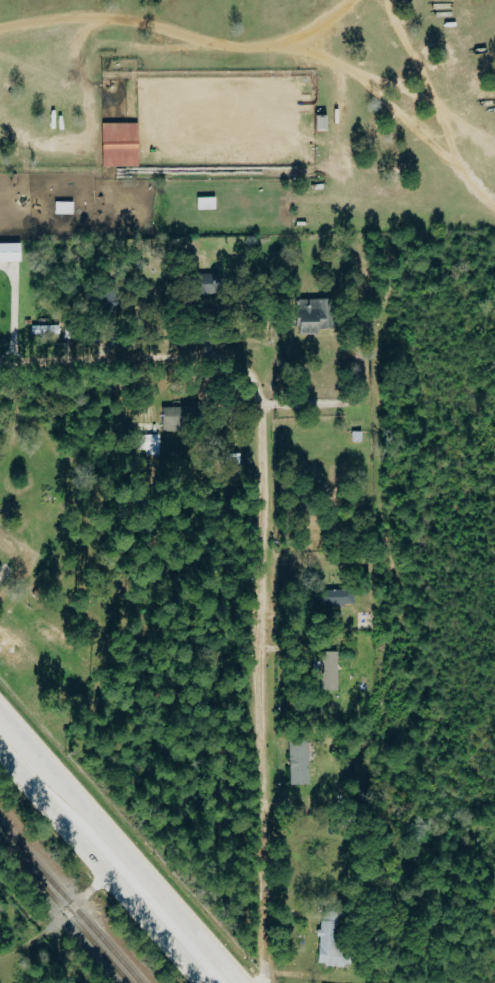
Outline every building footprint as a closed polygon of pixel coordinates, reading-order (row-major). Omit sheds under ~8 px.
[(321,114),(310,114),(310,130),(321,129),(321,114)] [(135,122),(98,122),(99,167),(135,166),(135,122)] [(213,209),(212,196),(194,197),(194,209),(213,209)] [(52,213),(71,214),(71,201),(53,201),(52,213)] [(16,261),(16,242),(0,243),(0,261),(16,261)] [(205,274),(188,274),(190,296),(206,295),(205,274)] [(321,299),(293,299),(292,332),(315,333),(315,327),(329,328),(330,310),(321,310),(321,299)] [(183,407),(159,407),(160,430),(183,430),(183,407)] [(158,434),(137,434),(137,453),(158,453),(158,434)] [(352,589),(317,590),(317,605),(352,604),(352,589)] [(317,690),(335,691),(336,652),(318,651),(317,690)] [(306,784),(305,738),(286,738),(287,785),(306,784)] [(341,966),(342,953),(330,953),(332,912),(320,912),(318,930),(317,929),(315,965),(341,966)]
